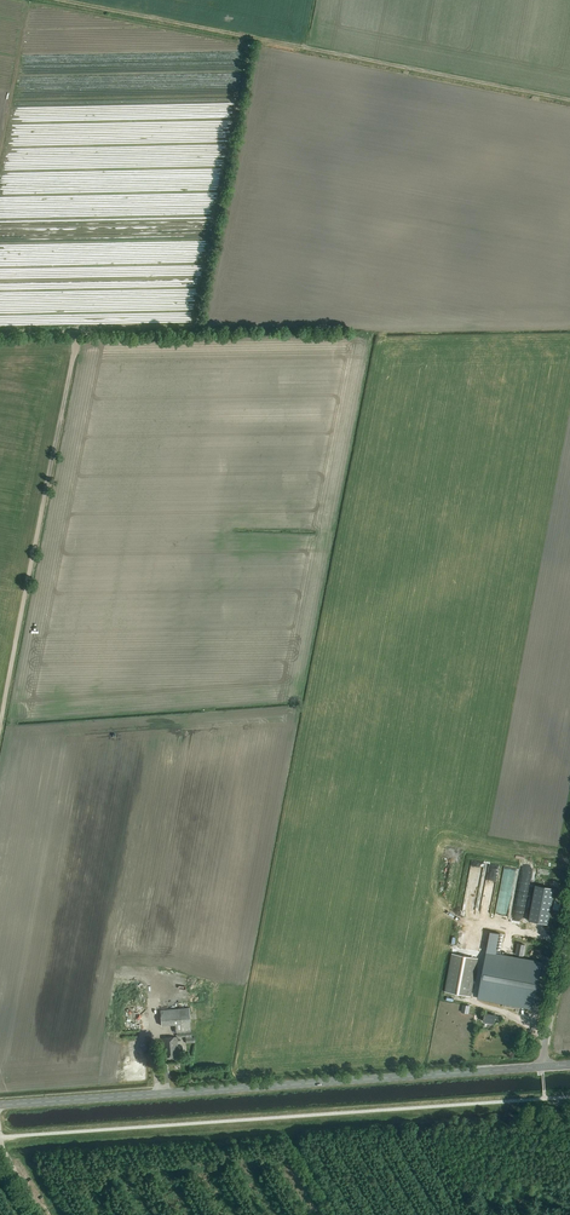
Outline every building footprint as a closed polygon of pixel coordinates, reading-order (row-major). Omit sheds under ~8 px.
[(470,872),(483,875),(485,862),(473,860),(470,872)] [(490,863),(484,897),(494,898),(500,864),(490,863)] [(533,885),(527,921),(546,924),(552,889),(533,885)] [(507,937),(505,950),(512,952),(515,939),(507,937)] [(523,956),(525,945),(518,944),(516,955),(523,956)] [(484,952),(475,997),(530,1008),(538,963),(484,952)] [(471,997),(478,959),(452,954),(445,992),(471,997)] [(191,1031),(189,1007),(189,1002),(160,1004),(161,1026),(176,1025),(176,1033),(177,1033),(177,1037),(185,1037),(185,1044),(194,1043),(194,1037),(191,1038),(191,1031)] [(463,1003),(462,1011),(470,1012),(471,1004),(463,1003)] [(502,1022),(503,1017),(496,1016),(485,1014),(483,1021),(495,1023),(495,1021),(502,1022)] [(182,1049),(182,1046),(177,1046),(177,1037),(162,1038),(163,1051),(165,1051),(166,1057),(175,1056),(174,1050),(182,1049)]
